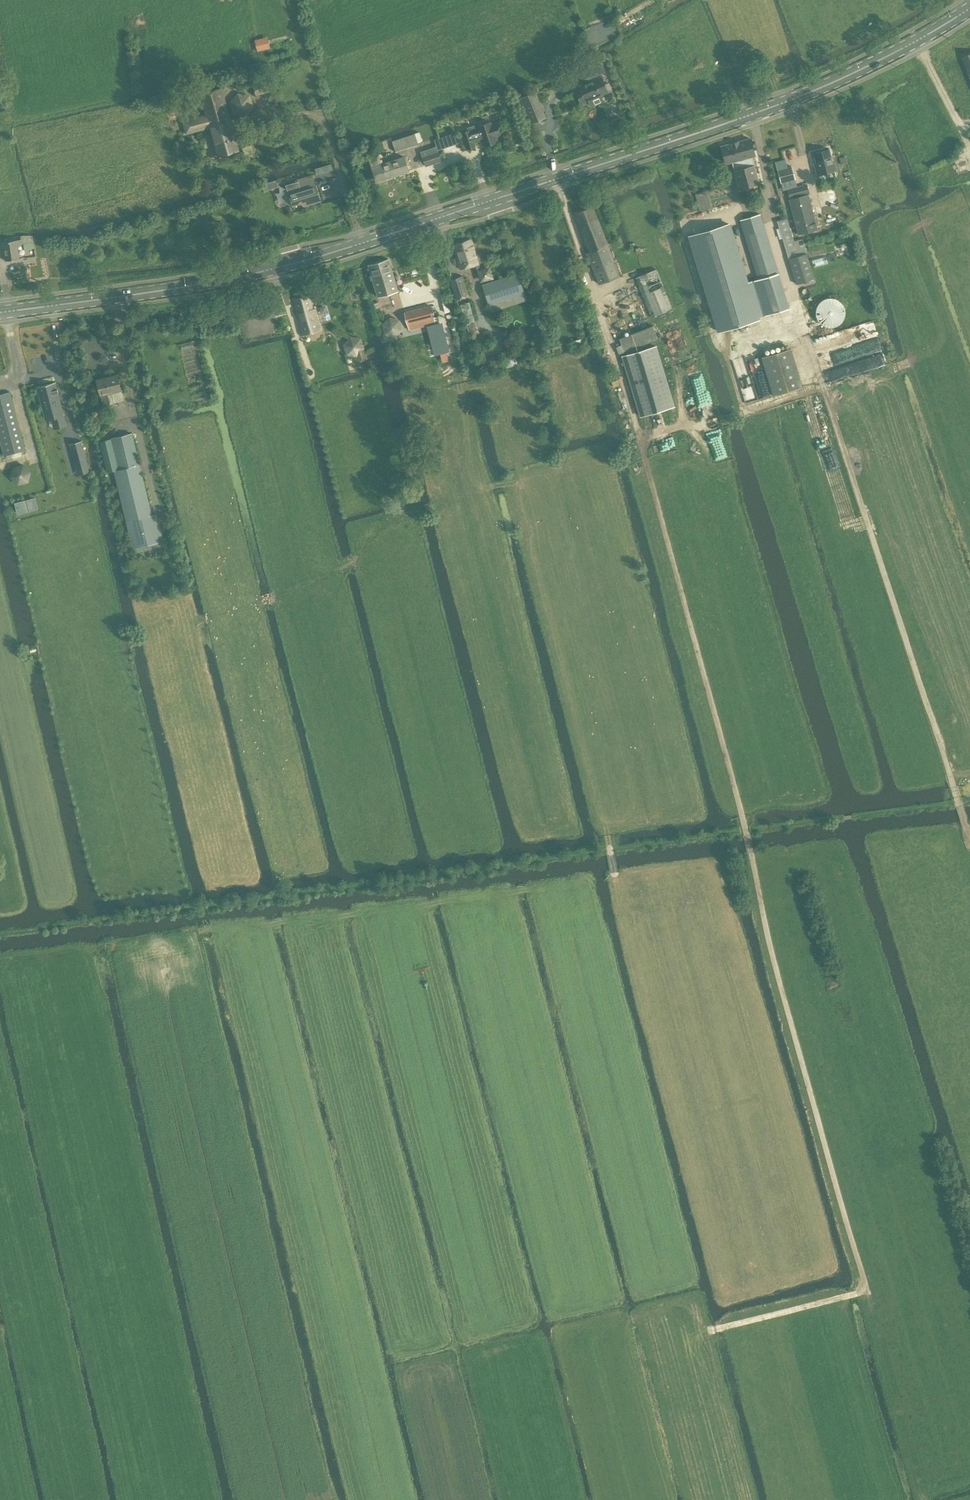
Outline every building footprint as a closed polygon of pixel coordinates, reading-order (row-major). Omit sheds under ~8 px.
[(962,57),(969,77),(969,54),(962,57)] [(606,91),(600,76),(599,74),(604,72),(600,61),(590,65),(594,74),(585,79),(586,82),(579,86),(582,93),(577,95),(582,105),(589,102),(590,105),(602,100),(599,94),(606,91)] [(182,121),(184,129),(186,134),(210,127),(218,156),(238,150),(221,88),(200,94),(206,115),(182,121)] [(234,114),(245,116),(253,107),(249,95),(238,93),(230,103),(234,114)] [(532,123),(545,118),(535,93),(522,99),(532,123)] [(491,122),(478,126),(477,124),(467,127),(468,131),(462,133),(468,149),(475,147),(474,143),(479,141),(479,140),(480,138),(482,137),(485,146),(497,142),(495,136),(501,134),(497,124),(492,125),(491,122)] [(439,139),(441,147),(461,140),(458,132),(439,139)] [(407,136),(391,141),(395,152),(410,147),(419,144),(418,142),(415,134),(407,136)] [(754,166),(757,165),(750,138),(721,146),(725,163),(731,161),(739,189),(758,184),(754,166)] [(241,143),(245,155),(254,152),(250,140),(241,143)] [(814,163),(817,176),(837,170),(835,161),(832,162),(829,149),(813,153),(816,162),(814,163)] [(438,152),(422,157),(425,166),(441,160),(438,152)] [(376,182),(385,179),(409,172),(404,157),(382,164),(379,155),(368,159),(371,168),(371,167),(376,182)] [(841,165),(848,163),(846,156),(839,158),(841,165)] [(798,235),(817,231),(813,214),(806,184),(796,186),(791,166),(787,167),(786,159),(777,161),(779,170),(778,170),(783,191),(786,190),(787,193),(798,235)] [(304,202),(305,206),(320,201),(312,175),(297,180),(300,189),(288,193),(292,206),(304,202)] [(620,275),(593,206),(575,213),(590,252),(587,253),(599,284),(620,275)] [(760,214),(740,221),(758,279),(754,280),(762,305),(754,307),(757,317),(759,317),(762,316),(789,308),(784,291),(760,214)] [(787,218),(777,221),(783,241),(796,284),(814,279),(802,239),(794,241),(787,218)] [(731,223),(688,236),(717,332),(760,319),(759,317),(757,317),(754,307),(762,305),(754,280),(749,282),(731,223)] [(34,247),(32,236),(22,237),(22,239),(2,242),(5,260),(19,258),(17,246),(24,245),(25,248),(34,247)] [(461,269),(478,264),(471,240),(454,245),(461,269)] [(378,296),(397,290),(388,259),(368,265),(378,296)] [(653,317),(674,309),(658,269),(637,277),(653,317)] [(484,285),(490,304),(524,293),(518,274),(484,285)] [(461,276),(451,280),(457,298),(467,295),(461,276)] [(603,297),(609,313),(631,305),(625,289),(603,297)] [(303,335),(321,330),(315,309),(313,309),(309,295),(294,299),(303,335)] [(847,317),(848,314),(847,311),(847,308),(845,305),(843,303),(841,301),(839,299),(836,298),(833,298),(830,298),(827,299),(824,300),(821,302),(819,304),(818,306),(816,309),(816,312),(816,315),(816,318),(817,321),(819,324),(821,326),(824,328),(826,329),(829,330),(832,330),(835,329),(838,328),(841,327),(843,325),(845,323),(847,320),(847,317)] [(405,312),(409,329),(435,323),(430,306),(405,312)] [(390,317),(382,324),(384,334),(395,337),(402,330),(400,320),(390,317)] [(622,345),(617,347),(620,355),(625,353),(624,352),(658,339),(653,326),(647,328),(632,334),(619,339),(622,345)] [(347,354),(356,356),(358,361),(367,358),(364,349),(360,339),(351,337),(344,345),(347,354)] [(655,346),(622,356),(641,416),(673,406),(655,346)] [(790,349),(762,357),(773,395),(802,386),(790,349)] [(99,388),(104,405),(111,403),(108,393),(121,390),(117,374),(97,379),(99,388)] [(55,382),(36,387),(45,421),(64,416),(63,412),(58,414),(56,405),(61,403),(55,382)] [(0,395),(0,438),(5,455),(26,450),(11,392),(0,395)] [(111,438),(119,469),(139,464),(132,433),(111,438)] [(81,441),(70,444),(75,465),(87,462),(81,441)] [(13,467),(10,477),(18,484),(28,482),(30,471),(23,464),(13,467)] [(127,521),(151,515),(139,464),(114,470),(127,521)] [(134,547),(163,540),(156,514),(151,515),(127,521),(134,547)]
